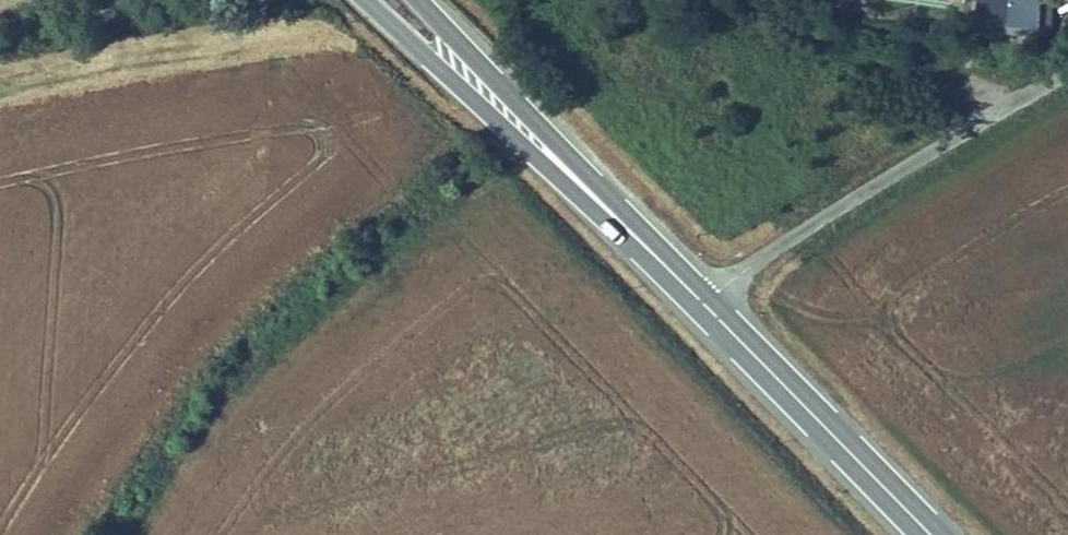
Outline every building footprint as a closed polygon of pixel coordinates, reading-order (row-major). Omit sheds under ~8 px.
[(1040,28),(1042,0),(977,0),(975,23),(1040,28)]
